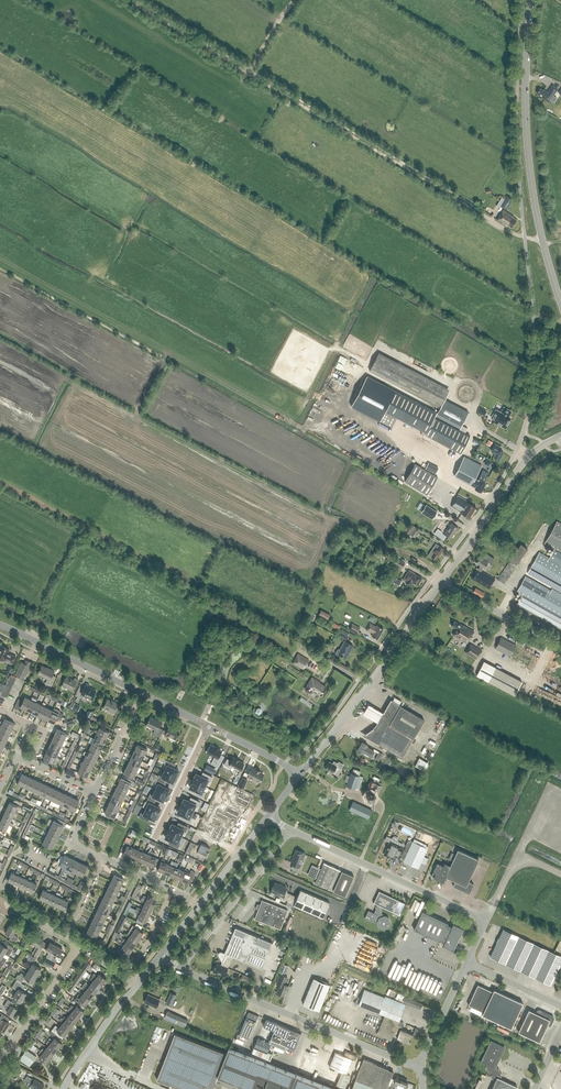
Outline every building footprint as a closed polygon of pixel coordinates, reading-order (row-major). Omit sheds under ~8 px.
[(539,88),(537,93),(540,94),(539,95),(549,102),(558,88),(552,84),(548,91),(543,89),(542,90),(539,88)] [(507,210),(513,200),(506,196),(504,199),(500,206),(507,210)] [(507,225),(512,228),(517,220),(512,217),(513,216),(503,210),(497,220),(507,226),(507,225)] [(412,393),(421,375),(379,352),(370,370),(412,393)] [(367,375),(355,400),(383,415),(385,411),(397,418),(426,433),(425,435),(461,453),(470,436),(434,417),(437,412),(367,375)] [(440,408),(436,416),(460,428),(469,412),(445,400),(440,408)] [(508,423),(510,418),(508,417),(511,412),(505,408),(504,408),(501,413),(496,410),(494,414),(497,416),(493,422),(498,424),(499,424),(501,425),(506,428),(508,423)] [(493,456),(499,460),(503,452),(499,450),(500,447),(495,444),(491,451),(495,453),(493,456)] [(464,456),(454,476),(471,485),(472,485),(476,487),(475,488),(481,492),(485,483),(483,482),(487,475),(481,472),(477,479),(475,478),(482,465),(464,456)] [(435,473),(438,466),(427,462),(424,469),(435,473)] [(438,478),(415,464),(405,481),(427,495),(438,478)] [(493,470),(490,477),(497,479),(500,473),(493,470)] [(468,503),(468,502),(458,495),(451,506),(461,512),(461,513),(469,517),(475,507),(468,503)] [(437,512),(426,505),(421,512),(432,519),(437,512)] [(545,543),(554,549),(549,558),(560,565),(560,524),(557,522),(545,543)] [(458,528),(451,523),(445,533),(452,538),(458,528)] [(412,525),(408,533),(411,534),(410,535),(412,537),(413,536),(415,537),(420,529),(412,525)] [(434,534),(443,540),(446,536),(437,530),(434,534)] [(436,560),(444,549),(436,544),(428,555),(436,560)] [(527,573),(560,592),(560,565),(549,558),(539,552),(527,573)] [(483,558),(480,557),(477,563),(480,565),(478,569),(481,571),(483,567),(484,567),(488,562),(491,564),(494,558),(486,553),(483,558)] [(400,571),(405,563),(396,558),(392,566),(400,571)] [(471,578),(489,589),(495,579),(481,571),(478,569),(477,568),(471,578)] [(406,581),(405,583),(410,586),(412,583),(417,586),(422,578),(409,570),(403,579),(406,581)] [(498,580),(504,583),(510,574),(504,570),(498,580)] [(517,604),(560,629),(560,594),(552,589),(551,591),(525,576),(517,592),(520,593),(518,595),(521,597),(517,604)] [(482,597),(485,593),(475,588),(473,592),(482,597)] [(324,609),(321,614),(331,619),(333,614),(324,609)] [(453,634),(467,643),(474,632),(462,624),(461,625),(454,621),(451,626),(456,629),(453,634)] [(349,630),(357,634),(361,627),(353,623),(349,630)] [(373,633),(371,636),(378,639),(384,629),(377,625),(376,627),(370,623),(366,630),(373,633)] [(511,655),(516,645),(501,638),(496,648),(511,655)] [(339,649),(338,650),(336,653),(336,654),(338,655),(339,655),(346,658),(353,646),(345,641),(340,650),(339,649)] [(465,652),(477,659),(482,650),(471,644),(465,652)] [(4,660),(5,660),(13,664),(16,656),(8,653),(9,650),(5,648),(4,648),(0,646),(0,659),(4,660)] [(309,660),(298,654),(293,663),(303,670),(309,660)] [(24,679),(32,663),(27,661),(26,664),(21,662),(15,675),(24,679)] [(484,661),(477,675),(476,675),(494,685),(502,670),(484,661)] [(38,674),(48,678),(45,683),(51,686),(56,677),(52,675),(54,671),(48,668),(48,669),(41,666),(38,674)] [(62,685),(73,690),(78,679),(75,678),(74,680),(66,676),(62,685)] [(314,680),(312,678),(305,689),(310,692),(313,689),(317,692),(321,696),(327,688),(322,685),(320,684),(320,682),(315,679),(314,680)] [(89,685),(86,683),(81,694),(92,699),(96,691),(88,687),(89,685)] [(20,707),(26,710),(30,700),(25,697),(23,701),(18,699),(17,702),(21,704),(20,707)] [(115,702),(107,699),(103,708),(114,713),(117,707),(119,708),(121,705),(115,702)] [(36,702),(30,700),(26,710),(31,712),(36,702)] [(366,737),(378,744),(402,758),(424,720),(399,705),(391,700),(384,713),(378,723),(373,731),(373,730),(371,731),(370,732),(369,734),(366,737)] [(31,712),(37,715),(42,705),(36,702),(31,712)] [(43,702),(42,705),(37,715),(43,718),(47,708),(44,706),(46,703),(43,702)] [(74,703),(72,709),(78,712),(80,706),(74,703)] [(363,714),(378,723),(384,713),(369,704),(363,714)] [(53,711),(47,708),(43,718),(48,721),(53,711)] [(54,723),(59,713),(53,711),(48,721),(54,723)] [(148,720),(149,720),(146,725),(155,729),(153,734),(159,737),(163,729),(159,728),(162,722),(150,717),(149,719),(149,718),(148,720)] [(2,725),(12,730),(14,724),(4,719),(3,722),(0,721),(0,722),(0,724),(2,725)] [(9,735),(12,730),(2,725),(0,728),(0,731),(9,735)] [(179,734),(180,733),(179,733),(180,731),(173,728),(170,726),(167,731),(163,730),(160,737),(166,740),(168,736),(176,740),(179,734)] [(99,727),(97,733),(106,737),(109,732),(99,727)] [(57,729),(54,735),(64,740),(67,734),(57,729)] [(9,735),(0,731),(0,738),(6,741),(9,735)] [(104,743),(106,737),(97,733),(94,738),(104,743)] [(64,740),(54,735),(52,741),(62,745),(64,740)] [(94,738),(91,744),(101,749),(104,743),(94,738)] [(52,741),(49,746),(59,751),(62,745),(52,741)] [(372,750),(367,747),(368,745),(362,742),(357,750),(363,754),(364,753),(371,757),(374,751),(372,750)] [(91,744),(88,750),(98,754),(101,749),(91,744)] [(144,755),(147,749),(137,744),(134,750),(144,755)] [(208,751),(207,752),(215,757),(214,760),(213,759),(211,763),(218,767),(224,756),(220,754),(221,751),(218,750),(219,749),(218,748),(216,747),(215,747),(215,748),(210,745),(210,747),(208,749),(207,751),(208,751)] [(49,746),(46,752),(56,757),(59,751),(49,746)] [(86,755),(96,760),(98,754),(88,750),(87,753),(85,752),(83,754),(86,755)] [(134,750),(131,756),(141,761),(144,755),(134,750)] [(54,763),(56,757),(46,752),(44,758),(54,763)] [(93,766),(96,760),(86,755),(83,761),(93,766)] [(131,756),(129,762),(139,766),(141,761),(131,756)] [(426,769),(430,761),(421,757),(418,765),(426,769)] [(227,759),(224,765),(231,768),(232,766),(240,770),(241,769),(243,765),(244,763),(239,761),(239,760),(238,760),(236,759),(236,758),(235,758),(235,759),(233,758),(231,761),(227,759)] [(167,765),(165,771),(175,776),(178,770),(174,768),(175,768),(172,766),(173,763),(167,760),(165,764),(167,765)] [(90,771),(93,766),(83,761),(80,767),(90,771)] [(334,761),(333,764),(329,762),(325,768),(333,773),(337,775),(343,764),(339,762),(338,763),(334,761)] [(136,772),(139,766),(129,762),(126,767),(136,772)] [(87,777),(90,771),(80,767),(78,772),(87,777)] [(133,778),(136,772),(126,767),(123,773),(133,778)] [(65,773),(72,776),(74,771),(67,768),(65,773)] [(252,768),(248,775),(259,781),(260,780),(263,776),(262,776),(263,774),(259,772),(260,771),(259,771),(256,770),(257,770),(256,769),(256,770),(252,768)] [(159,775),(158,779),(164,782),(165,779),(168,781),(169,780),(173,782),(175,776),(165,771),(162,776),(159,775)] [(351,773),(346,786),(359,790),(361,783),(362,783),(362,782),(363,782),(364,777),(363,777),(362,776),(361,776),(351,773)] [(18,783),(23,786),(28,776),(22,774),(18,783)] [(194,777),(192,780),(205,786),(208,781),(210,782),(212,777),(205,774),(204,777),(201,776),(196,774),(195,777),(194,777)] [(23,786),(29,789),(34,779),(28,776),(23,786)] [(143,785),(147,777),(145,776),(143,780),(137,778),(135,782),(143,785)] [(118,784),(128,789),(130,785),(132,787),(134,782),(126,778),(125,780),(121,778),(118,784)] [(248,780),(242,778),(238,786),(243,789),(248,780)] [(39,782),(34,779),(29,789),(35,792),(39,782)] [(158,784),(155,790),(166,795),(169,789),(165,787),(165,786),(163,785),(164,782),(158,779),(156,783),(158,784)] [(191,784),(189,787),(194,790),(197,791),(195,794),(202,798),(204,793),(202,792),(205,786),(192,780),(191,783),(191,784)] [(368,792),(366,795),(367,798),(370,800),(374,798),(375,796),(377,794),(382,786),(371,781),(368,787),(371,789),(370,791),(368,792)] [(35,792),(40,794),(45,785),(39,782),(35,792)] [(125,794),(126,793),(128,789),(118,784),(115,789),(125,794)] [(40,794),(46,797),(51,787),(45,785),(40,794)] [(51,800),(56,790),(51,787),(46,797),(51,800)] [(238,795),(235,801),(247,807),(251,799),(246,797),(243,795),(244,792),(238,788),(235,794),(238,795)] [(123,800),(125,794),(115,789),(113,795),(123,800)] [(62,793),(56,790),(51,800),(57,802),(62,793)] [(150,794),(148,798),(155,801),(156,798),(159,799),(163,801),(166,795),(155,790),(153,795),(150,794)] [(67,795),(62,793),(57,802),(60,804),(59,807),(61,809),(63,805),(67,795)] [(68,808),(73,798),(67,795),(63,805),(66,807),(65,809),(67,810),(68,808)] [(120,806),(123,800),(113,795),(110,801),(120,806)] [(73,814),(74,811),(79,801),(73,798),(68,808),(72,809),(70,812),(73,814)] [(149,803),(146,808),(157,814),(160,808),(156,806),(156,805),(153,804),(155,801),(148,798),(146,802),(149,803)] [(182,802),(180,805),(193,811),(195,806),(198,807),(200,802),(193,799),(191,802),(189,801),(184,799),(182,802)] [(120,806),(110,801),(107,806),(117,811),(120,806)] [(16,813),(18,811),(16,810),(18,806),(10,802),(6,808),(15,812),(16,813)] [(349,810),(368,819),(372,810),(353,802),(351,807),(349,810)] [(179,809),(177,813),(182,815),(185,816),(183,820),(190,823),(192,818),(190,817),(193,811),(180,805),(178,809),(179,809)] [(115,817),(117,811),(107,806),(104,812),(109,814),(114,817),(115,817)] [(218,810),(215,816),(226,822),(228,818),(231,819),(232,818),(236,820),(240,813),(235,811),(236,810),(232,808),(232,809),(228,807),(224,814),(222,812),(218,810)] [(12,819),(15,812),(6,808),(3,815),(12,819)] [(141,813),(139,817),(146,820),(147,817),(150,818),(154,820),(157,814),(146,808),(144,814),(141,813)] [(3,815),(0,822),(8,826),(12,819),(3,815)] [(215,831),(211,838),(219,842),(221,837),(222,837),(224,833),(223,833),(225,829),(224,829),(220,827),(222,823),(215,820),(212,824),(217,827),(215,831)] [(53,821),(50,827),(60,832),(63,826),(56,822),(53,821)] [(0,822),(0,829),(7,832),(8,830),(7,829),(8,826),(0,822)] [(169,827),(168,830),(180,836),(183,831),(186,832),(188,827),(181,824),(179,827),(172,824),(170,827),(169,827)] [(58,837),(60,832),(50,827),(48,832),(58,837)] [(167,834),(165,838),(173,841),(171,845),(178,848),(180,843),(178,842),(180,836),(168,830),(166,834),(167,834)] [(55,843),(58,837),(48,832),(45,838),(55,843)] [(401,857),(404,859),(413,842),(410,840),(410,841),(408,841),(405,847),(407,847),(405,851),(403,850),(400,849),(402,844),(399,842),(398,838),(394,836),(391,839),(387,836),(385,840),(389,842),(383,855),(395,861),(396,858),(400,859),(401,857)] [(45,838),(42,844),(52,849),(55,843),(45,838)] [(123,854),(129,856),(133,848),(130,847),(131,843),(125,840),(123,844),(127,845),(123,853),(123,854)] [(413,842),(404,859),(403,861),(423,871),(426,865),(421,862),(428,847),(426,846),(422,844),(421,846),(418,844),(419,842),(414,840),(413,842)] [(210,852),(208,852),(210,848),(201,844),(200,847),(198,846),(199,843),(199,842),(197,845),(194,844),(190,851),(196,854),(197,853),(207,858),(210,852)] [(140,847),(139,849),(135,859),(141,861),(145,853),(142,852),(143,848),(140,847)] [(135,859),(139,849),(137,848),(136,849),(133,848),(129,856),(135,859)] [(152,851),(149,850),(147,854),(145,853),(141,861),(147,864),(152,851)] [(450,867),(445,877),(455,882),(453,886),(469,894),(474,884),(469,882),(479,860),(458,850),(456,854),(452,861),(450,867)] [(156,866),(159,859),(153,856),(155,853),(152,851),(147,864),(153,866),(154,865),(155,866),(156,866)] [(291,868),(298,871),(300,866),(305,854),(296,851),(291,863),(293,864),(291,868)] [(66,868),(71,858),(65,855),(60,865),(63,867),(61,871),(64,872),(66,868)] [(66,868),(71,871),(76,861),(71,858),(66,868)] [(164,863),(165,860),(162,859),(157,870),(163,872),(167,864),(164,863)] [(163,872),(169,875),(173,865),(175,862),(171,860),(169,865),(167,864),(163,872)] [(71,871),(77,874),(82,863),(76,861),(71,871)] [(175,862),(173,865),(169,875),(175,877),(179,869),(176,868),(178,863),(175,862)] [(88,866),(82,863),(77,874),(83,876),(88,866)] [(340,870),(324,863),(315,883),(331,890),(340,870)] [(445,877),(450,867),(444,864),(442,866),(437,864),(431,876),(439,880),(438,881),(442,883),(445,877)] [(182,870),(179,869),(175,877),(181,880),(185,870),(183,869),(182,870)] [(185,870),(181,880),(187,882),(189,883),(191,883),(191,880),(192,881),(196,873),(194,872),(194,871),(191,870),(190,874),(187,872),(188,872),(187,872),(187,871),(187,870),(185,870)] [(11,872),(8,881),(14,884),(18,875),(19,872),(17,871),(15,874),(11,872)] [(333,891),(345,896),(354,876),(342,871),(333,891)] [(18,875),(14,884),(20,886),(24,878),(25,875),(23,874),(22,877),(18,875)] [(121,886),(124,880),(114,875),(111,881),(121,886)] [(20,886),(26,889),(27,889),(31,881),(30,881),(32,878),(29,877),(28,880),(24,878),(20,886)] [(34,883),(31,881),(27,889),(33,892),(37,884),(38,881),(35,880),(34,883)] [(118,892),(121,886),(111,881),(108,887),(118,892)] [(283,895),(285,895),(285,896),(287,892),(287,891),(285,890),(286,888),(275,883),(270,892),(274,894),(275,894),(276,893),(283,896),(283,895)] [(138,884),(133,894),(136,895),(139,897),(141,894),(139,893),(142,886),(138,884)] [(108,887),(106,893),(116,897),(118,892),(108,887)] [(50,890),(48,889),(47,891),(43,889),(39,898),(45,901),(49,892),(50,890)] [(291,894),(287,892),(285,896),(285,895),(284,899),(288,901),(286,905),(292,908),(293,908),(294,905),(323,918),(329,903),(300,890),(297,897),(291,894)] [(399,915),(405,903),(379,891),(373,903),(374,903),(374,902),(378,904),(374,913),(368,911),(365,918),(374,923),(375,920),(378,921),(377,922),(379,927),(383,929),(388,927),(390,923),(388,918),(384,916),(383,916),(379,907),(380,905),(399,914),(399,915)] [(45,901),(52,904),(55,895),(49,892),(45,901)] [(144,895),(142,898),(154,904),(157,898),(156,898),(157,895),(151,892),(149,895),(149,894),(148,897),(144,895)] [(113,903),(116,897),(106,893),(103,898),(113,903)] [(59,897),(55,895),(52,904),(58,907),(62,898),(63,896),(60,895),(59,897)] [(65,900),(62,898),(58,907),(65,909),(68,901),(69,899),(66,898),(65,900)] [(110,908),(113,903),(103,898),(100,904),(110,908)] [(152,910),(154,904),(142,898),(141,898),(140,901),(145,903),(143,906),(152,910)] [(254,919),(280,929),(288,911),(263,901),(264,900),(262,900),(260,903),(261,903),(260,906),(254,919)] [(108,914),(109,911),(111,912),(112,909),(110,908),(100,904),(98,909),(108,914)] [(149,916),(152,910),(143,906),(142,909),(137,907),(136,910),(149,916)] [(98,909),(95,915),(105,920),(108,914),(98,909)] [(139,915),(138,918),(146,922),(149,916),(136,910),(135,912),(139,915)] [(422,911),(414,930),(439,941),(440,940),(444,942),(443,945),(453,950),(463,928),(453,923),(452,926),(447,924),(448,923),(422,911)] [(105,920),(95,915),(92,921),(102,925),(105,920)] [(119,924),(121,925),(122,926),(123,926),(125,921),(129,918),(123,915),(119,924)] [(99,931),(102,925),(92,921),(90,926),(99,931)] [(10,925),(5,932),(12,936),(9,940),(14,943),(18,937),(13,934),(17,929),(10,925)] [(133,925),(129,931),(140,938),(143,932),(133,925)] [(99,931),(90,926),(87,932),(97,937),(99,931)] [(222,962),(221,965),(227,968),(232,957),(236,958),(239,959),(247,963),(262,969),(273,943),(235,927),(224,953),(222,952),(221,952),(220,953),(219,953),(219,954),(219,955),(222,962)] [(490,957),(506,964),(521,971),(536,978),(550,985),(560,962),(560,956),(549,951),(534,944),(519,937),(504,930),(503,929),(502,930),(503,930),(499,938),(498,938),(496,942),(497,942),(490,957)] [(136,943),(140,938),(129,931),(127,933),(130,935),(128,938),(136,943)] [(43,938),(36,934),(31,943),(37,946),(34,950),(37,952),(35,955),(38,957),(43,947),(40,945),(43,938)] [(127,940),(124,938),(122,941),(125,943),(132,948),(136,943),(128,938),(127,940)] [(46,964),(52,953),(56,946),(50,942),(46,950),(49,951),(48,955),(46,958),(46,957),(43,962),(46,964)] [(0,943),(0,951),(4,954),(5,953),(9,956),(12,951),(14,948),(8,944),(6,947),(0,943)] [(129,954),(132,948),(125,943),(121,948),(120,948),(117,952),(124,957),(127,953),(129,954)] [(56,946),(52,953),(46,964),(52,967),(55,962),(51,960),(55,954),(58,956),(62,949),(56,946)] [(36,959),(30,955),(27,959),(33,963),(36,959)] [(82,968),(86,971),(90,964),(87,962),(82,968)] [(33,964),(28,970),(37,976),(41,969),(33,964)] [(227,968),(221,965),(217,964),(213,972),(224,976),(228,968),(227,968)] [(412,968),(405,983),(418,988),(424,974),(420,972),(416,970),(412,968)] [(20,975),(18,974),(15,978),(21,982),(25,977),(33,982),(37,976),(28,970),(26,974),(24,973),(23,974),(21,973),(20,975)] [(96,975),(94,973),(92,976),(93,976),(94,977),(95,978),(102,984),(106,979),(99,973),(97,976),(96,975)] [(247,983),(249,977),(242,974),(240,980),(247,983)] [(287,990),(288,986),(284,984),(284,983),(285,983),(287,978),(280,975),(276,984),(280,986),(276,993),(284,996),(286,990),(287,990)] [(93,981),(91,983),(98,989),(102,984),(95,978),(94,977),(93,976),(91,979),(93,981)] [(303,1004),(319,1011),(329,985),(313,978),(303,1004)] [(20,1002),(26,993),(21,990),(25,985),(17,980),(12,987),(17,990),(13,997),(20,1002)] [(89,986),(86,983),(87,983),(85,982),(83,985),(87,988),(94,994),(98,989),(91,983),(89,986)] [(90,999),(94,994),(87,988),(83,985),(81,988),(84,990),(84,989),(85,990),(83,993),(90,999)] [(484,1012),(493,992),(478,985),(468,1005),(484,1012)] [(493,992),(484,1012),(483,1014),(482,1015),(511,1028),(523,1003),(494,989),(494,990),(493,992)] [(399,1021),(406,1005),(385,996),(385,998),(364,990),(358,1005),(385,1015),(377,1034),(377,1035),(377,1034),(391,1040),(393,1035),(397,1037),(401,1029),(402,1026),(403,1026),(404,1024),(403,1023),(399,1021)] [(86,1004),(90,999),(83,993),(81,996),(79,994),(74,999),(85,1007),(85,1006),(86,1004)] [(144,1002),(156,1008),(159,1000),(148,995),(144,1002)] [(402,1002),(421,1010),(423,1004),(404,996),(402,1002)] [(8,999),(4,1006),(8,1009),(7,1012),(12,1015),(17,1008),(12,1006),(14,1003),(8,999)] [(73,1010),(80,1016),(84,1011),(77,1005),(75,1008),(71,1005),(69,1008),(71,1009),(73,1011),(73,1010)] [(76,1021),(80,1016),(73,1010),(73,1011),(71,1009),(70,1012),(71,1013),(69,1015),(76,1021)] [(551,1026),(554,1018),(553,1016),(550,1015),(548,1016),(545,1014),(544,1012),(539,1010),(537,1010),(536,1013),(529,1010),(518,1032),(540,1042),(547,1026),(549,1026),(551,1026)] [(176,1014),(168,1011),(164,1018),(172,1021),(176,1014)] [(245,1021),(240,1034),(239,1034),(239,1035),(249,1039),(253,1030),(252,1029),(258,1016),(248,1012),(245,1021)] [(9,1023),(5,1021),(7,1017),(8,1018),(2,1014),(0,1017),(0,1020),(2,1022),(0,1025),(0,1028),(5,1032),(8,1028),(7,1027),(9,1023)] [(63,1018),(64,1019),(72,1026),(76,1021),(69,1015),(67,1018),(65,1016),(63,1018)] [(63,1023),(61,1025),(68,1031),(72,1026),(65,1020),(64,1019),(63,1018),(62,1017),(59,1020),(63,1023)] [(278,1024),(278,1023),(277,1023),(277,1024),(266,1019),(263,1026),(274,1030),(270,1039),(271,1040),(287,1046),(287,1048),(286,1050),(286,1049),(285,1050),(289,1052),(289,1051),(292,1052),(293,1049),(295,1049),(301,1033),(300,1033),(278,1024)] [(56,1025),(51,1030),(60,1037),(62,1038),(68,1031),(61,1025),(59,1028),(56,1025)] [(397,1037),(397,1038),(409,1043),(413,1034),(401,1029),(397,1037)] [(49,1033),(55,1037),(53,1040),(51,1039),(49,1041),(51,1043),(51,1042),(58,1048),(62,1043),(58,1040),(60,1037),(51,1030),(49,1033)] [(175,1033),(157,1080),(181,1088),(212,1088),(213,1086),(226,1053),(175,1033)] [(258,1038),(254,1047),(252,1052),(265,1057),(271,1044),(258,1038)] [(54,1053),(58,1048),(51,1042),(51,1043),(49,1041),(48,1041),(46,1043),(49,1045),(47,1047),(54,1053)] [(497,1068),(496,1067),(505,1048),(491,1041),(481,1062),(480,1062),(487,1065),(487,1066),(490,1075),(488,1075),(488,1076),(492,1074),(493,1076),(492,1076),(493,1076),(493,1077),(497,1078),(492,1088),(516,1088),(517,1087),(501,1079),(502,1076),(501,1073),(502,1073),(501,1073),(499,1074),(498,1072),(499,1072),(497,1068)] [(50,1058),(54,1053),(47,1047),(45,1050),(43,1048),(41,1050),(43,1052),(50,1058)] [(213,1086),(220,1088),(221,1088),(223,1084),(236,1088),(336,1088),(228,1048),(226,1053),(213,1086)] [(31,1064),(36,1056),(26,1050),(21,1057),(31,1064)] [(46,1063),(50,1058),(43,1052),(41,1050),(39,1053),(41,1055),(39,1058),(46,1063)] [(329,1066),(347,1074),(353,1059),(356,1061),(358,1056),(358,1055),(357,1056),(346,1051),(344,1056),(335,1052),(329,1066)] [(299,1070),(308,1074),(313,1061),(304,1057),(299,1070)] [(388,1070),(388,1069),(364,1059),(355,1079),(351,1088),(393,1088),(388,1086),(393,1072),(388,1070)] [(336,1085),(345,1088),(350,1076),(342,1072),(336,1085)] [(27,1076),(24,1081),(31,1085),(30,1086),(37,1088),(41,1088),(44,1085),(34,1079),(34,1080),(27,1076)] [(405,1087),(408,1080),(397,1076),(395,1080),(392,1079),(390,1085),(395,1087),(397,1084),(405,1087)]
